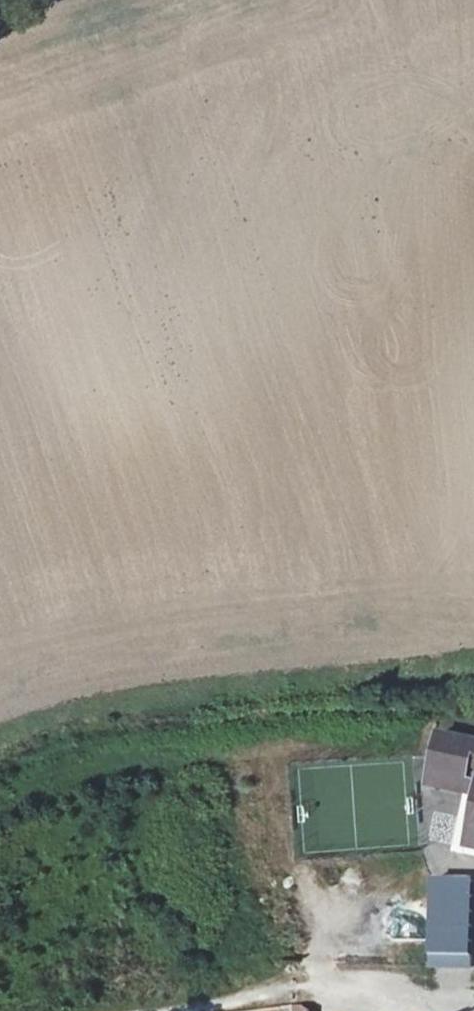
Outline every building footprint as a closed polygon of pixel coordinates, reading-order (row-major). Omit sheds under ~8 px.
[(442,729),(427,787),(468,796),(457,851),(473,855),(473,735),(442,729)] [(433,876),(434,954),(473,953),(473,876),(433,876)] [(434,954),(435,968),(473,968),(473,953),(434,954)]
